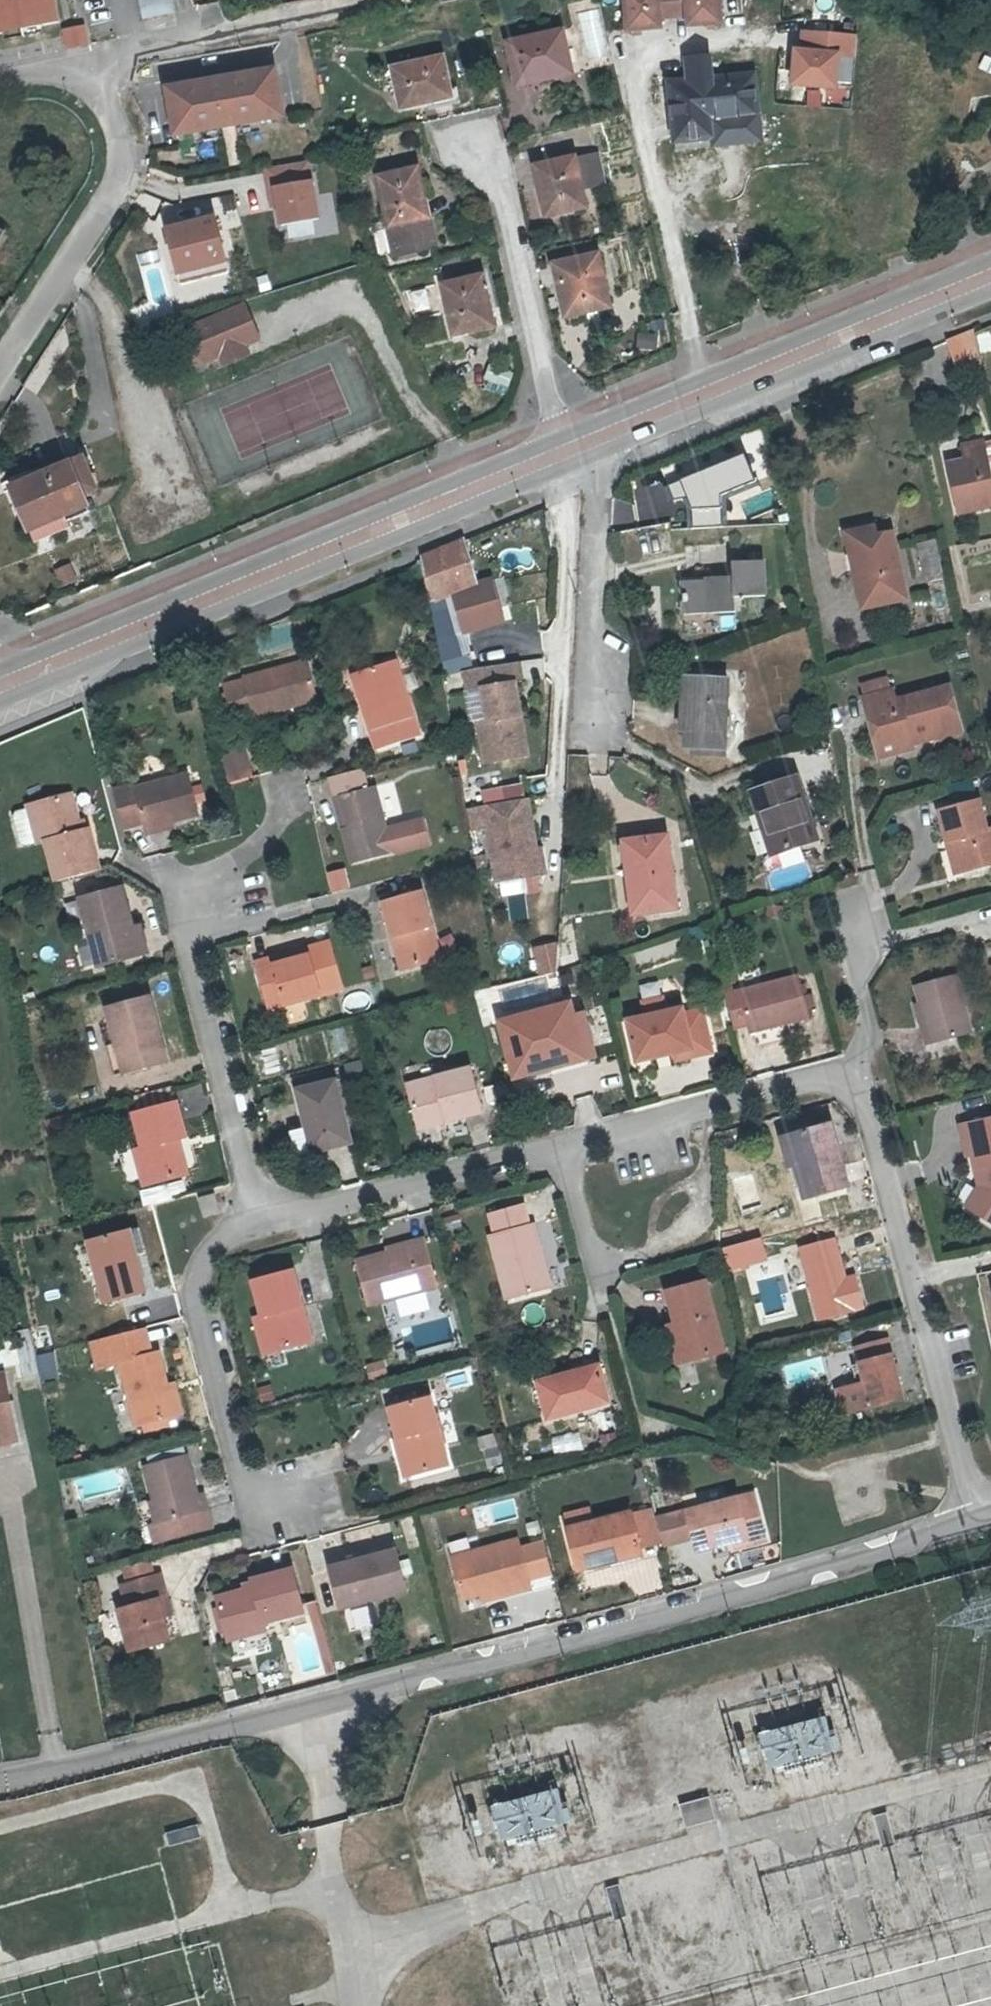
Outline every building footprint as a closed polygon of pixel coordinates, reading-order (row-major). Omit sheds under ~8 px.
[(68,20),(65,0),(0,0),(0,34),(68,20)] [(172,0),(142,0),(146,20),(175,13),(172,0)] [(625,29),(658,26),(657,16),(684,13),(685,23),(718,20),(716,0),(622,0),(625,29)] [(90,45),(85,26),(67,30),(71,49),(90,45)] [(570,70),(561,28),(505,41),(513,79),(530,74),(531,78),(570,70)] [(793,49),(790,82),(833,85),(835,53),(853,55),(855,35),(802,30),(800,49),(793,49)] [(461,92),(452,53),(396,65),(406,107),(444,99),(444,94),(461,92)] [(762,142),(754,70),(711,75),(709,53),(680,56),(682,77),(663,79),(670,143),(708,139),(709,148),(762,142)] [(275,115),(266,73),(162,91),(171,134),(275,115)] [(536,164),(540,182),(535,182),(542,211),(583,203),(581,189),(601,184),(595,155),(572,160),(571,156),(536,164)] [(310,160),(267,167),(270,187),(276,186),(283,223),(319,217),(310,160)] [(421,200),(415,167),(373,176),(385,231),(389,251),(389,253),(430,245),(424,217),(421,217),(417,201),(421,200)] [(208,215),(159,227),(170,271),(219,259),(208,215)] [(389,251),(385,231),(375,234),(379,252),(389,251)] [(556,264),(561,285),(557,286),(563,315),(606,305),(596,255),(556,264)] [(489,309),(481,275),(439,283),(450,334),(487,327),(483,310),(489,309)] [(244,299),(166,332),(183,372),(218,357),(222,365),(248,354),(244,346),(261,339),(244,299)] [(953,373),(981,367),(976,339),(973,328),(946,339),(953,373)] [(967,461),(949,464),(959,512),(990,506),(990,475),(985,440),(964,444),(967,461)] [(84,491),(72,459),(0,489),(17,530),(53,513),(57,520),(78,511),(73,496),(84,491)] [(864,540),(848,542),(863,609),(900,602),(884,526),(861,529),(864,540)] [(464,542),(418,561),(428,603),(443,597),(450,595),(477,586),(464,542)] [(728,561),(728,581),(677,583),(678,617),(728,615),(729,599),(761,599),(760,560),(728,561)] [(61,586),(77,580),(70,562),(54,568),(61,586)] [(450,595),(462,634),(500,624),(488,582),(477,586),(450,595)] [(446,605),(443,597),(428,603),(431,618),(440,660),(444,676),(472,669),(468,654),(460,656),(454,634),(447,612),(446,605)] [(242,677),(243,679),(222,683),(232,721),(253,715),(253,717),(315,702),(305,662),(242,677)] [(419,741),(396,665),(351,679),(375,755),(419,741)] [(683,734),(683,754),(696,754),(696,758),(719,758),(723,682),(680,681),(677,734),(683,734)] [(513,683),(480,689),(486,721),(477,723),(484,764),(497,761),(494,748),(524,743),(513,683)] [(867,697),(879,748),(901,743),(901,738),(910,737),(912,744),(962,731),(950,688),(894,701),(893,692),(867,697)] [(901,743),(879,748),(881,757),(913,750),(912,744),(910,737),(901,738),(901,743)] [(524,743),(494,748),(497,761),(527,755),(524,743)] [(243,748),(219,755),(227,783),(251,776),(243,748)] [(330,783),(335,805),(340,803),(348,834),(346,834),(355,870),(395,860),(434,851),(428,826),(389,836),(378,792),(369,794),(362,774),(330,783)] [(142,831),(144,836),(201,821),(190,776),(132,790),(131,785),(111,791),(122,836),(142,831)] [(747,797),(755,820),(760,818),(772,856),(763,859),(769,878),(795,869),(788,851),(812,843),(792,783),(747,797)] [(521,785),(503,789),(505,801),(524,797),(521,785)] [(85,830),(83,830),(76,832),(73,821),(67,795),(22,805),(23,809),(31,844),(31,846),(40,844),(50,882),(94,871),(85,830)] [(505,801),(483,805),(497,880),(541,872),(527,796),(524,797),(505,801)] [(948,844),(957,841),(966,875),(990,868),(990,829),(988,830),(979,801),(940,812),(948,844)] [(340,836),(346,834),(348,834),(340,803),(335,805),(333,805),(340,836)] [(31,844),(23,809),(10,812),(7,817),(14,844),(18,847),(31,844)] [(760,818),(755,820),(750,821),(763,859),(772,856),(760,818)] [(81,819),(73,821),(76,832),(83,830),(81,819)] [(953,877),(966,875),(957,841),(948,844),(945,845),(953,877)] [(678,907),(669,843),(628,850),(637,913),(678,907)] [(345,868),(325,870),(328,892),(347,890),(345,868)] [(100,967),(135,957),(127,929),(134,927),(124,889),(82,901),(100,967)] [(385,901),(395,937),(402,935),(410,967),(444,957),(425,889),(385,901)] [(142,925),(134,927),(127,929),(135,957),(151,954),(142,925)] [(402,935),(395,937),(403,969),(410,967),(402,935)] [(559,971),(555,941),(531,944),(535,974),(559,971)] [(329,943),(309,949),(311,956),(275,966),(273,959),(255,964),(268,1013),(342,993),(329,943)] [(311,956),(309,949),(273,959),(275,966),(311,956)] [(744,1028),(748,1035),(806,1020),(795,977),(723,996),(732,1031),(744,1028)] [(915,990),(918,1001),(925,1028),(918,1029),(923,1047),(974,1034),(960,979),(915,990)] [(108,1010),(114,1036),(124,1076),(169,1064),(152,999),(108,1010)] [(925,1028),(918,1001),(911,1003),(918,1029),(925,1028)] [(639,1006),(642,1021),(664,1016),(660,1002),(639,1006)] [(568,1007),(500,1025),(515,1082),(549,1072),(583,1063),(571,1020),(568,1007)] [(624,1025),(633,1066),(671,1058),(689,1053),(690,1061),(710,1057),(700,1014),(682,1018),(680,1012),(664,1016),(642,1021),(624,1025)] [(549,1072),(550,1079),(594,1067),(581,1018),(571,1020),(583,1063),(549,1072)] [(114,1080),(124,1076),(114,1036),(108,1038),(111,1048),(107,1049),(114,1080)] [(671,1058),(673,1065),(690,1061),(689,1053),(671,1058)] [(471,1070),(407,1087),(418,1130),(482,1114),(471,1070)] [(296,1089),(302,1110),(313,1154),(352,1145),(336,1079),(296,1089)] [(145,1148),(141,1150),(149,1184),(150,1190),(191,1178),(181,1141),(189,1138),(180,1106),(136,1117),(145,1148)] [(297,1158),(313,1154),(302,1110),(295,1112),(299,1128),(290,1130),(297,1158)] [(961,1127),(967,1158),(972,1157),(977,1180),(985,1179),(986,1187),(983,1190),(976,1191),(967,1208),(990,1224),(990,1121),(961,1127)] [(828,1127),(788,1138),(796,1167),(801,1186),(797,1187),(800,1202),(845,1191),(828,1127)] [(796,1167),(788,1138),(776,1141),(789,1189),(797,1187),(791,1169),(796,1167)] [(132,1190),(149,1184),(141,1150),(123,1154),(132,1190)] [(219,1214),(214,1195),(194,1199),(199,1219),(219,1214)] [(525,1209),(491,1217),(496,1237),(491,1238),(508,1302),(550,1291),(534,1227),(529,1228),(525,1209)] [(151,1298),(141,1262),(138,1251),(147,1249),(143,1231),(91,1245),(107,1308),(151,1298)] [(410,1249),(389,1255),(357,1263),(369,1308),(439,1289),(425,1241),(409,1245),(410,1249)] [(387,1251),(389,1255),(410,1249),(409,1245),(387,1251)] [(860,1312),(855,1292),(844,1295),(840,1283),(830,1245),(798,1254),(817,1323),(860,1312)] [(138,1251),(141,1262),(151,1259),(147,1249),(138,1251)] [(979,1272),(982,1288),(990,1286),(990,1270),(979,1272)] [(261,1358),(301,1347),(293,1315),(302,1311),(290,1272),(249,1283),(258,1317),(251,1319),(261,1358)] [(844,1295),(855,1292),(851,1279),(840,1283),(844,1295)] [(668,1294),(672,1309),(676,1326),(682,1326),(691,1361),(723,1352),(707,1286),(668,1294)] [(678,1364),(691,1361),(682,1326),(676,1326),(672,1309),(665,1311),(678,1364)] [(293,1315),(301,1347),(311,1345),(302,1311),(293,1315)] [(129,1431),(136,1429),(160,1423),(166,1422),(158,1388),(150,1354),(145,1355),(139,1330),(82,1345),(90,1376),(114,1370),(129,1431)] [(858,1349),(863,1364),(869,1386),(858,1389),(836,1394),(843,1419),(903,1403),(887,1342),(858,1349)] [(32,1348),(15,1350),(19,1380),(37,1378),(32,1348)] [(52,1351),(35,1354),(39,1379),(57,1376),(52,1351)] [(559,1379),(601,1369),(599,1359),(556,1370),(559,1379)] [(869,1386),(863,1364),(852,1368),(858,1389),(869,1386)] [(610,1406),(601,1369),(559,1379),(536,1384),(545,1422),(610,1406)] [(1,1377),(0,1377),(0,1442),(10,1440),(1,1377)] [(270,1383),(254,1388),(258,1403),(274,1398),(270,1383)] [(170,1384),(158,1388),(166,1422),(178,1418),(170,1384)] [(389,1409),(397,1440),(402,1438),(413,1477),(448,1468),(429,1399),(389,1409)] [(162,1432),(160,1423),(136,1429),(138,1438),(162,1432)] [(403,1479),(413,1477),(402,1438),(397,1440),(392,1441),(403,1479)] [(152,1531),(156,1549),(207,1536),(203,1518),(208,1517),(204,1499),(196,1501),(187,1460),(144,1472),(152,1504),(158,1529),(152,1531)] [(698,1552),(715,1548),(734,1543),(736,1551),(751,1547),(738,1499),(688,1511),(698,1552)] [(158,1529),(152,1504),(145,1506),(152,1531),(158,1529)] [(632,1513),(641,1548),(658,1543),(651,1509),(632,1513)] [(567,1530),(591,1523),(589,1510),(562,1516),(567,1530)] [(688,1511),(658,1518),(665,1546),(694,1539),(688,1511)] [(632,1513),(591,1523),(567,1530),(576,1570),(611,1562),(613,1570),(645,1562),(641,1548),(632,1513)] [(465,1599),(481,1595),(494,1592),(496,1600),(533,1590),(531,1581),(522,1551),(519,1541),(455,1558),(465,1599)] [(734,1543),(715,1548),(717,1556),(736,1551),(734,1543)] [(522,1551),(531,1581),(550,1577),(542,1545),(522,1551)] [(396,1551),(368,1559),(330,1570),(340,1610),(407,1592),(396,1551)] [(330,1570),(368,1559),(366,1553),(328,1562),(330,1570)] [(219,1599),(229,1640),(268,1631),(267,1623),(307,1612),(295,1568),(254,1579),(257,1590),(244,1593),(219,1599)] [(169,1643),(162,1618),(157,1598),(168,1595),(163,1573),(122,1583),(128,1604),(116,1606),(128,1653),(169,1643)] [(257,1590),(254,1579),(242,1582),(244,1593),(257,1590)] [(494,1592),(481,1595),(483,1603),(496,1600),(494,1592)] [(157,1598),(162,1618),(175,1616),(168,1595),(157,1598)] [(369,1606),(350,1607),(352,1626),(371,1624),(369,1606)] [(268,1631),(229,1640),(233,1654),(272,1644),(268,1631)] [(823,1711),(754,1731),(765,1770),(834,1750),(823,1711)] [(489,1798),(494,1834),(563,1825),(558,1788),(489,1798)] [(711,1800),(681,1808),(689,1835),(718,1827),(711,1800)] [(888,1814),(874,1818),(882,1851),(896,1848),(888,1814)] [(199,1826),(167,1835),(171,1848),(203,1840),(199,1826)] [(620,1888),(606,1892),(615,1922),(628,1918),(620,1888)]
